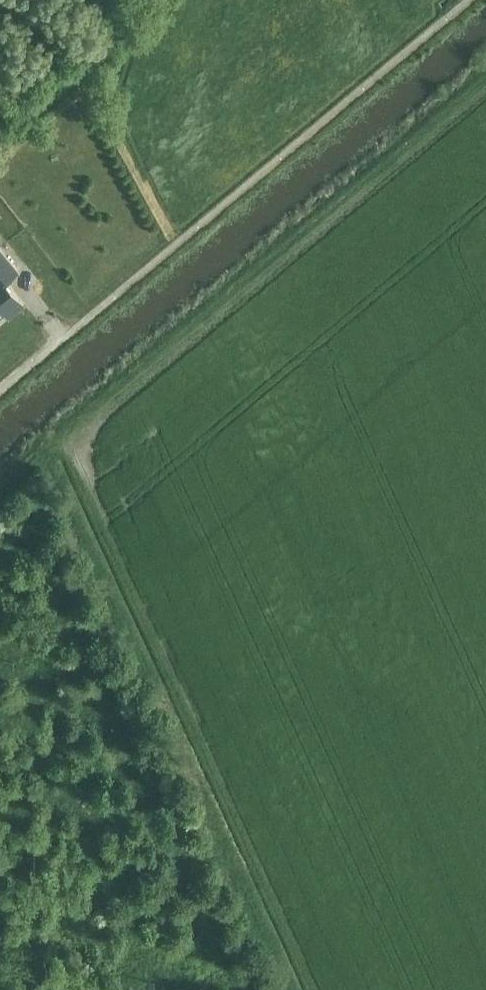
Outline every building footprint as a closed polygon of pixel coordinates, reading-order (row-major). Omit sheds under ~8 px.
[(4,311),(8,316),(24,303),(5,281),(18,270),(0,249),(0,314),(4,311)]
